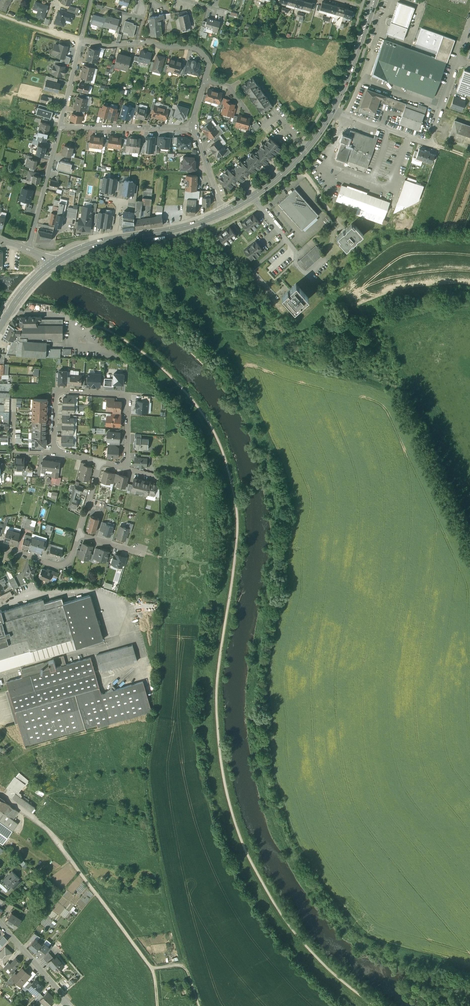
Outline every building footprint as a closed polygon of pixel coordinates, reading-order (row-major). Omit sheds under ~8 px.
[(0,2),(0,8),(6,11),(9,3),(10,4),(12,0),(1,0),(0,2)] [(312,3),(304,1),(302,8),(310,10),(312,3)] [(48,5),(36,2),(34,8),(39,9),(36,16),(44,19),(48,5)] [(330,4),(322,2),(321,5),(320,9),(328,11),(330,4)] [(415,8),(398,2),(392,18),(391,22),(407,28),(415,8)] [(337,6),(330,4),(328,11),(335,13),(337,6)] [(345,8),(337,6),(335,13),(343,16),(345,8)] [(353,11),(345,8),(343,16),(351,18),(353,11)] [(67,12),(60,10),(58,16),(57,16),(55,23),(64,25),(66,18),(72,20),(74,14),(67,12)] [(343,16),(335,13),(335,16),(338,17),(338,18),(337,18),(337,19),(338,19),(336,24),(340,25),(342,21),(343,16)] [(187,14),(179,16),(179,17),(182,29),(190,27),(187,14)] [(100,17),(93,15),(91,23),(103,26),(104,25),(106,18),(100,16),(100,17)] [(112,18),(106,16),(106,18),(104,25),(116,28),(117,26),(118,20),(111,18),(112,18)] [(159,16),(149,17),(150,25),(160,24),(160,20),(159,16)] [(220,22),(207,18),(206,21),(205,27),(213,29),(213,31),(217,32),(220,22)] [(130,22),(125,20),(122,30),(129,32),(128,35),(133,36),(136,25),(129,23),(130,22)] [(389,25),(387,34),(403,39),(407,28),(391,22),(389,25)] [(160,24),(150,25),(151,36),(161,35),(160,24)] [(455,40),(422,28),(416,44),(437,52),(444,54),(449,41),(454,43),(455,40)] [(384,39),(371,75),(433,98),(446,62),(435,58),(384,39)] [(444,54),(437,52),(435,58),(446,62),(447,62),(447,61),(447,62),(454,43),(449,41),(444,54)] [(60,44),(59,45),(55,44),(53,50),(55,52),(57,53),(57,54),(60,56),(60,57),(61,57),(64,58),(65,55),(65,53),(66,53),(67,51),(66,50),(67,46),(60,44)] [(98,50),(89,48),(87,54),(98,56),(99,51),(100,50),(98,50)] [(151,53),(141,51),(139,57),(138,61),(139,61),(143,62),(143,61),(148,62),(151,53)] [(98,56),(87,54),(86,59),(90,60),(96,62),(97,62),(98,56)] [(124,55),(118,54),(115,65),(115,66),(121,68),(124,55)] [(71,57),(65,55),(64,58),(61,57),(60,61),(64,63),(69,64),(71,57)] [(131,57),(124,55),(121,68),(127,70),(131,57)] [(165,57),(157,55),(155,62),(153,69),(159,71),(161,70),(165,57)] [(176,60),(170,59),(168,65),(167,70),(173,72),(176,60)] [(182,62),(176,60),(173,72),(178,73),(179,73),(180,68),(182,62)] [(192,61),(189,60),(187,66),(186,71),(187,71),(199,75),(200,70),(197,69),(199,63),(196,62),(195,61),(194,60),(192,60),(192,61)] [(63,66),(56,64),(55,64),(55,66),(54,66),(52,71),(53,72),(53,74),(62,77),(62,74),(64,75),(65,69),(64,69),(65,67),(63,66)] [(88,66),(84,65),(82,71),(93,74),(95,68),(94,67),(88,66)] [(464,70),(457,91),(469,95),(469,72),(464,70)] [(93,74),(82,71),(81,77),(86,78),(92,79),(93,74)] [(253,78),(241,86),(262,114),(273,106),(267,98),(268,98),(267,98),(266,96),(260,88),(259,86),(259,85),(258,86),(253,78)] [(57,83),(48,81),(48,82),(46,81),(44,89),(58,92),(60,84),(57,83)] [(85,84),(80,83),(78,90),(87,93),(89,85),(85,84)] [(215,91),(208,89),(207,95),(205,100),(206,100),(212,102),(215,91)] [(381,94),(367,89),(359,111),(373,117),(381,95),(381,94)] [(222,93),(215,91),(212,102),(219,104),(220,98),(222,93)] [(406,104),(381,95),(379,102),(404,111),(404,110),(402,110),(404,104),(406,105),(406,104)] [(80,97),(77,96),(76,102),(86,105),(88,99),(86,98),(80,97)] [(464,101),(454,97),(451,107),(461,110),(464,101)] [(86,105),(76,102),(74,108),(77,108),(83,110),(85,110),(86,105)] [(228,103),(225,102),(225,104),(224,108),(224,109),(223,113),(231,115),(233,108),(234,104),(228,103)] [(417,107),(406,103),(406,104),(406,105),(404,104),(402,110),(404,110),(404,111),(399,123),(418,130),(425,110),(417,107)] [(110,107),(103,105),(103,108),(101,115),(100,116),(107,118),(110,107)] [(127,107),(124,106),(121,117),(124,118),(127,119),(127,118),(129,119),(131,114),(133,107),(132,107),(131,105),(127,107)] [(155,105),(154,110),(152,116),(158,118),(162,107),(155,105)] [(188,108),(177,105),(176,109),(174,115),(179,117),(181,118),(182,117),(184,116),(186,116),(188,108)] [(52,118),(53,111),(46,110),(38,107),(36,114),(45,116),(51,118),(52,118)] [(117,109),(110,107),(107,118),(114,119),(116,112),(117,109)] [(139,107),(138,112),(136,117),(144,119),(147,109),(139,107)] [(168,109),(162,107),(158,118),(165,120),(167,114),(168,109)] [(75,114),(72,113),(70,120),(81,122),(83,116),(82,116),(75,114)] [(244,117),(238,115),(238,116),(236,123),(235,126),(241,127),(244,117)] [(250,118),(244,117),(241,127),(247,129),(248,124),(250,118)] [(455,120),(448,139),(469,147),(469,126),(455,120)] [(207,124),(202,128),(206,133),(214,127),(211,122),(207,124)] [(50,124),(42,123),(41,127),(40,127),(39,130),(48,133),(50,124)] [(214,127),(206,133),(209,138),(215,134),(218,132),(217,131),(214,127)] [(48,133),(39,130),(38,134),(39,134),(38,139),(39,139),(46,141),(48,133)] [(351,130),(349,136),(343,134),(340,140),(342,141),(336,158),(345,162),(346,161),(346,160),(347,160),(367,167),(378,136),(375,135),(374,138),(351,130)] [(154,145),(155,137),(147,136),(146,143),(145,152),(153,153),(154,151),(154,145)] [(170,138),(162,137),(161,145),(160,147),(169,148),(170,138)] [(181,149),(191,149),(191,141),(185,137),(178,137),(178,143),(178,147),(181,146),(181,149)] [(280,146),(269,138),(264,144),(274,152),(274,153),(275,153),(277,151),(279,151),(279,149),(280,146)] [(215,143),(210,147),(214,152),(223,146),(220,142),(219,140),(215,143)] [(255,154),(255,155),(263,161),(265,163),(269,159),(271,159),(271,157),(274,153),(274,152),(264,144),(263,144),(255,154)] [(46,147),(38,145),(36,154),(44,156),(46,147)] [(74,147),(65,145),(62,154),(71,157),(74,147)] [(223,146),(214,152),(218,157),(223,153),(226,151),(225,149),(223,146)] [(425,151),(419,149),(418,152),(416,157),(431,163),(434,154),(428,152),(428,151),(426,150),(425,151)] [(255,154),(252,152),(243,163),(251,170),(254,172),(258,168),(260,168),(259,165),(263,161),(255,155),(255,154)] [(194,157),(184,156),(183,167),(190,167),(189,169),(195,169),(195,166),(195,160),(194,160),(194,157)] [(31,159),(28,158),(26,166),(35,168),(37,160),(31,159)] [(70,163),(62,161),(62,162),(59,162),(57,168),(71,172),(74,164),(70,163)] [(243,163),(240,161),(231,172),(238,178),(242,181),(246,176),(248,176),(248,174),(251,170),(243,163)] [(231,172),(228,169),(219,180),(230,188),(234,183),(236,183),(236,181),(238,178),(231,172)] [(67,175),(58,173),(57,176),(63,177),(62,182),(68,183),(69,179),(66,178),(67,175)] [(39,176),(34,175),(32,181),(33,181),(40,183),(41,177),(39,176)] [(197,175),(186,175),(186,178),(185,178),(184,186),(186,186),(186,190),(196,190),(197,175)] [(102,191),(108,192),(110,178),(104,177),(104,179),(102,188),(102,191)] [(117,179),(110,178),(108,192),(115,193),(115,190),(116,181),(117,179)] [(56,181),(51,179),(49,187),(57,189),(59,183),(59,181),(56,180),(56,181)] [(407,180),(405,179),(393,213),(418,201),(423,186),(415,183),(407,180)] [(121,194),(127,195),(129,180),(125,180),(124,182),(122,181),(122,183),(121,190),(121,194)] [(127,195),(133,196),(134,193),(135,185),(135,183),(133,183),(133,181),(129,180),(127,195)] [(389,203),(358,191),(359,190),(356,189),(356,191),(341,185),(336,200),(358,208),(356,214),(382,223),(386,224),(387,220),(383,219),(389,203)] [(29,190),(23,188),(21,195),(22,196),(21,200),(27,202),(30,203),(32,195),(28,194),(29,190)] [(186,190),(185,189),(184,198),(188,198),(197,199),(199,199),(199,197),(200,190),(196,190),(186,190)] [(318,215),(295,189),(279,204),(302,229),(318,215)] [(152,198),(143,197),(143,200),(142,203),(147,204),(146,211),(151,211),(152,198)] [(195,215),(197,199),(188,198),(187,214),(195,215)] [(56,207),(53,206),(52,212),(49,222),(55,224),(57,213),(59,207),(56,207)] [(83,219),(80,218),(79,222),(78,228),(90,230),(91,220),(92,211),(91,211),(92,208),(92,207),(85,207),(83,219)] [(97,226),(103,227),(105,213),(99,212),(98,214),(97,222),(97,226)] [(62,214),(57,213),(55,224),(54,226),(61,228),(64,215),(62,214)] [(112,214),(105,213),(103,227),(110,227),(110,225),(112,216),(112,214)] [(253,214),(241,223),(243,226),(248,232),(253,228),(254,230),(256,228),(255,227),(260,223),(253,214)] [(134,217),(123,216),(122,225),(123,225),(133,226),(134,220),(134,217)] [(156,217),(150,218),(151,226),(163,225),(162,216),(156,217)] [(140,219),(134,220),(135,229),(151,226),(150,218),(145,218),(140,219)] [(124,230),(135,229),(134,220),(133,226),(123,225),(124,230)] [(343,232),(336,238),(346,249),(363,234),(353,223),(346,229),(343,232)] [(49,226),(43,225),(41,230),(53,233),(54,227),(49,226)] [(229,226),(218,236),(220,238),(225,245),(230,241),(230,242),(232,240),(231,239),(236,235),(229,226)] [(41,230),(39,230),(36,241),(51,241),(53,233),(41,230)] [(261,248),(255,241),(244,250),(251,259),(256,255),(257,256),(258,255),(258,254),(262,250),(261,248)] [(316,246),(298,262),(306,271),(324,254),(316,246)] [(280,290),(259,266),(254,270),(275,294),(280,290)] [(308,298),(295,284),(281,297),(294,311),(308,298)] [(13,340),(7,354),(9,354),(46,357),(46,352),(49,352),(49,348),(50,344),(47,344),(47,340),(54,340),(63,340),(63,319),(37,319),(37,316),(21,316),(19,321),(12,318),(10,323),(19,327),(13,340)] [(10,323),(9,323),(3,336),(13,340),(19,327),(10,323)] [(60,349),(49,348),(49,352),(49,357),(60,357),(60,349)] [(67,371),(59,370),(59,372),(58,381),(58,383),(66,384),(66,383),(69,383),(70,376),(67,376),(67,371)] [(100,374),(88,373),(87,385),(92,386),(92,385),(95,385),(95,386),(100,386),(100,383),(100,374)] [(113,384),(124,384),(124,374),(113,373),(113,378),(113,384)] [(79,375),(70,375),(70,376),(69,383),(69,384),(81,385),(81,379),(78,379),(79,375)] [(114,401),(107,401),(107,409),(110,409),(110,410),(113,410),(120,411),(121,406),(119,406),(120,402),(114,401)] [(136,412),(147,412),(148,402),(141,401),(137,401),(137,403),(136,403),(136,407),(137,407),(136,412)] [(115,417),(111,416),(108,416),(108,418),(106,419),(106,422),(107,423),(107,425),(120,426),(120,419),(115,419),(115,417)] [(46,420),(33,420),(33,429),(46,429),(46,425),(47,424),(47,420),(46,420)] [(46,429),(33,429),(33,433),(36,433),(35,438),(46,438),(47,434),(46,433),(46,429)] [(120,432),(108,432),(108,434),(107,434),(106,435),(106,437),(107,438),(108,438),(108,441),(111,441),(115,441),(115,439),(120,440),(120,439),(120,438),(120,437),(120,436),(120,432)] [(35,438),(33,438),(32,439),(32,441),(33,442),(33,447),(32,447),(41,447),(45,447),(46,446),(46,438),(35,438)] [(149,439),(141,438),(141,441),(136,440),(136,443),(134,444),(134,446),(136,449),(139,449),(140,448),(143,448),(144,449),(148,449),(148,445),(147,444),(148,443),(149,439)] [(108,447),(107,455),(111,456),(111,457),(118,457),(118,452),(118,448),(115,448),(108,447)] [(141,457),(135,457),(134,465),(139,465),(139,466),(144,467),(144,466),(146,466),(147,459),(147,458),(141,457)] [(21,458),(15,458),(15,470),(22,470),(24,470),(24,465),(24,460),(21,460),(21,458)] [(56,461),(43,460),(42,463),(41,463),(41,466),(42,466),(42,468),(46,469),(53,470),(59,471),(60,461),(56,460),(56,461)] [(85,466),(83,465),(81,470),(79,479),(87,481),(89,474),(91,467),(86,466),(85,466)] [(112,473),(104,471),(102,481),(109,483),(112,473)] [(127,477),(119,475),(118,482),(117,485),(125,487),(127,477)] [(150,482),(134,478),(131,491),(135,492),(136,491),(142,492),(142,493),(147,495),(147,494),(150,482)] [(156,484),(150,482),(147,494),(150,494),(150,493),(154,494),(156,484)] [(83,488),(74,485),(73,490),(71,498),(72,498),(74,498),(76,492),(81,493),(83,488)] [(74,498),(72,498),(70,506),(73,507),(72,509),(75,510),(78,499),(74,498)] [(91,516),(87,529),(95,532),(99,518),(91,516)] [(133,524),(127,522),(125,528),(128,529),(128,532),(131,533),(133,524)] [(106,524),(103,531),(103,534),(110,536),(113,527),(106,524)] [(125,528),(120,526),(118,533),(119,533),(118,537),(121,538),(121,539),(125,540),(128,532),(128,529),(125,528)] [(7,530),(3,541),(10,542),(13,532),(7,530)] [(20,533),(13,531),(13,532),(10,542),(16,544),(20,533)] [(32,536),(25,534),(21,547),(28,549),(28,548),(32,537),(32,536)] [(39,539),(32,537),(28,548),(36,550),(39,539)] [(46,541),(39,539),(36,550),(43,552),(46,541)] [(80,551),(79,557),(88,559),(90,553),(92,546),(83,543),(80,551)] [(51,547),(50,551),(49,555),(60,558),(62,550),(51,547)] [(104,550),(100,548),(100,549),(97,558),(97,559),(100,559),(101,561),(104,562),(105,561),(106,561),(109,551),(107,550),(104,549),(104,550)] [(124,557),(116,554),(116,555),(114,556),(113,559),(114,560),(115,560),(113,564),(121,567),(122,564),(124,557)] [(36,566),(29,563),(24,575),(31,577),(32,576),(36,566)] [(49,571),(42,569),(39,577),(48,581),(51,575),(57,578),(58,573),(50,570),(49,571)] [(9,579),(12,586),(14,589),(19,587),(14,577),(13,578),(9,579)] [(0,596),(0,598),(1,600),(12,594),(10,591),(0,596)] [(102,640),(89,596),(44,608),(41,598),(2,610),(1,609),(0,609),(0,669),(102,640)] [(132,645),(96,655),(101,671),(137,661),(132,645)] [(62,666),(56,667),(54,659),(49,661),(20,669),(22,677),(6,682),(15,712),(24,744),(96,723),(97,727),(152,711),(143,681),(101,693),(91,657),(66,664),(64,656),(59,657),(62,666)] [(18,774),(15,777),(24,784),(25,785),(27,782),(26,782),(27,781),(18,774)] [(15,777),(4,792),(12,797),(16,793),(24,784),(15,777)] [(35,807),(19,796),(16,800),(23,806),(31,812),(35,807)] [(5,802),(0,808),(0,810),(10,817),(16,810),(5,802)] [(13,831),(18,823),(10,817),(0,810),(0,821),(13,831)] [(3,844),(13,831),(0,821),(0,841),(3,844)] [(12,872),(5,879),(12,886),(19,878),(12,872)] [(9,890),(11,887),(4,880),(1,883),(9,890)] [(22,919),(12,913),(6,922),(16,928),(22,919)] [(33,940),(29,945),(36,951),(42,944),(37,940),(38,939),(35,938),(33,940)] [(42,944),(36,951),(41,955),(45,950),(49,946),(44,942),(42,944)] [(3,964),(12,953),(5,946),(0,952),(0,961),(3,964)] [(53,957),(48,951),(48,952),(43,958),(48,963),(49,962),(49,961),(53,957)] [(11,964),(8,967),(10,968),(12,970),(13,969),(20,961),(16,958),(16,957),(10,963),(11,964)] [(55,959),(53,957),(49,961),(49,962),(56,971),(57,970),(58,971),(63,966),(60,963),(61,962),(57,957),(55,959)] [(17,974),(13,979),(14,981),(16,982),(15,983),(20,987),(22,985),(27,979),(31,975),(30,974),(28,972),(29,971),(27,969),(26,970),(23,968),(17,974)] [(14,973),(11,976),(7,981),(9,983),(11,985),(14,982),(14,981),(13,979),(17,974),(15,972),(14,973)] [(32,983),(28,987),(33,992),(35,990),(38,992),(44,986),(35,979),(32,983)] [(43,996),(40,999),(41,1001),(44,1003),(45,1002),(48,1005),(55,998),(48,991),(43,996)] [(41,993),(35,999),(39,1003),(41,1001),(40,999),(43,996),(41,993)]
